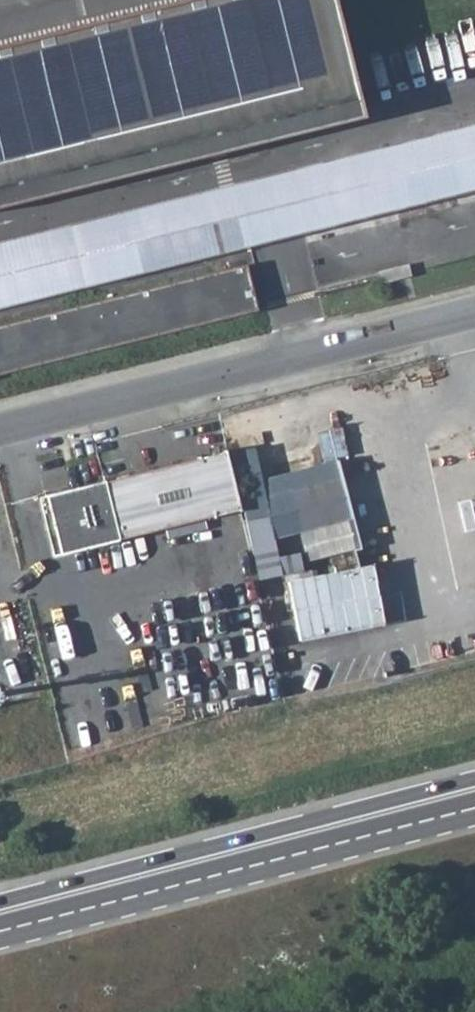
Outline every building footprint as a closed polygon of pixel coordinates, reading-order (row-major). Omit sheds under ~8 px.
[(360,111),(332,0),(186,0),(0,47),(0,201),(360,111)] [(259,310),(248,266),(0,328),(0,374),(259,310)] [(322,429),(325,458),(347,456),(344,427),(322,429)] [(52,559),(231,516),(217,458),(38,500),(52,559)] [(280,495),(290,535),(310,531),(339,524),(341,523),(331,483),(280,495)] [(348,561),(339,524),(310,531),(318,568),(348,561)] [(281,587),(292,646),(364,633),(352,573),(281,587)]
